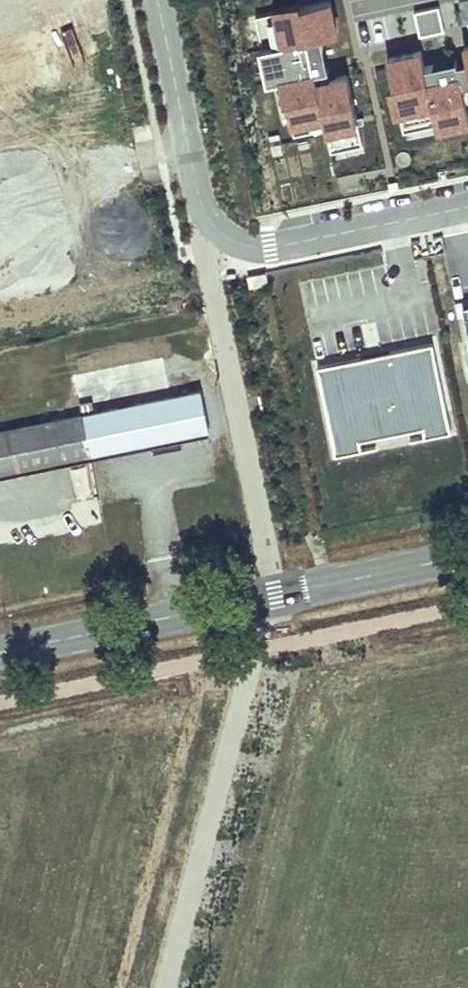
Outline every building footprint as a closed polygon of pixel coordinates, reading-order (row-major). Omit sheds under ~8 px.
[(279,35),(306,29),(318,27),(339,23),(335,0),(272,0),(273,6),(254,9),(260,38),(279,35)] [(442,30),(436,5),(416,10),(421,35),(442,30)] [(56,84),(48,18),(8,23),(7,13),(0,13),(0,91),(56,84)] [(261,74),(276,72),(313,64),(314,72),(326,69),(318,27),(306,29),(279,35),(254,40),(261,74)] [(421,60),(417,42),(382,49),(395,106),(400,105),(405,128),(434,121),(429,99),(423,72),(421,60)] [(421,60),(423,72),(429,99),(434,121),(435,125),(466,118),(457,76),(455,65),(453,57),(452,53),(421,60)] [(453,57),(455,65),(457,76),(467,74),(465,63),(464,54),(453,57)] [(322,109),(314,72),(313,64),(276,72),(288,131),(325,124),(322,109)] [(360,143),(345,65),(326,69),(314,72),(322,109),(325,124),(330,149),(360,143)] [(433,342),(317,366),(336,456),(360,451),(357,440),(424,426),(426,437),(452,431),(433,342)] [(0,432),(0,474),(209,430),(201,390),(0,432)]
